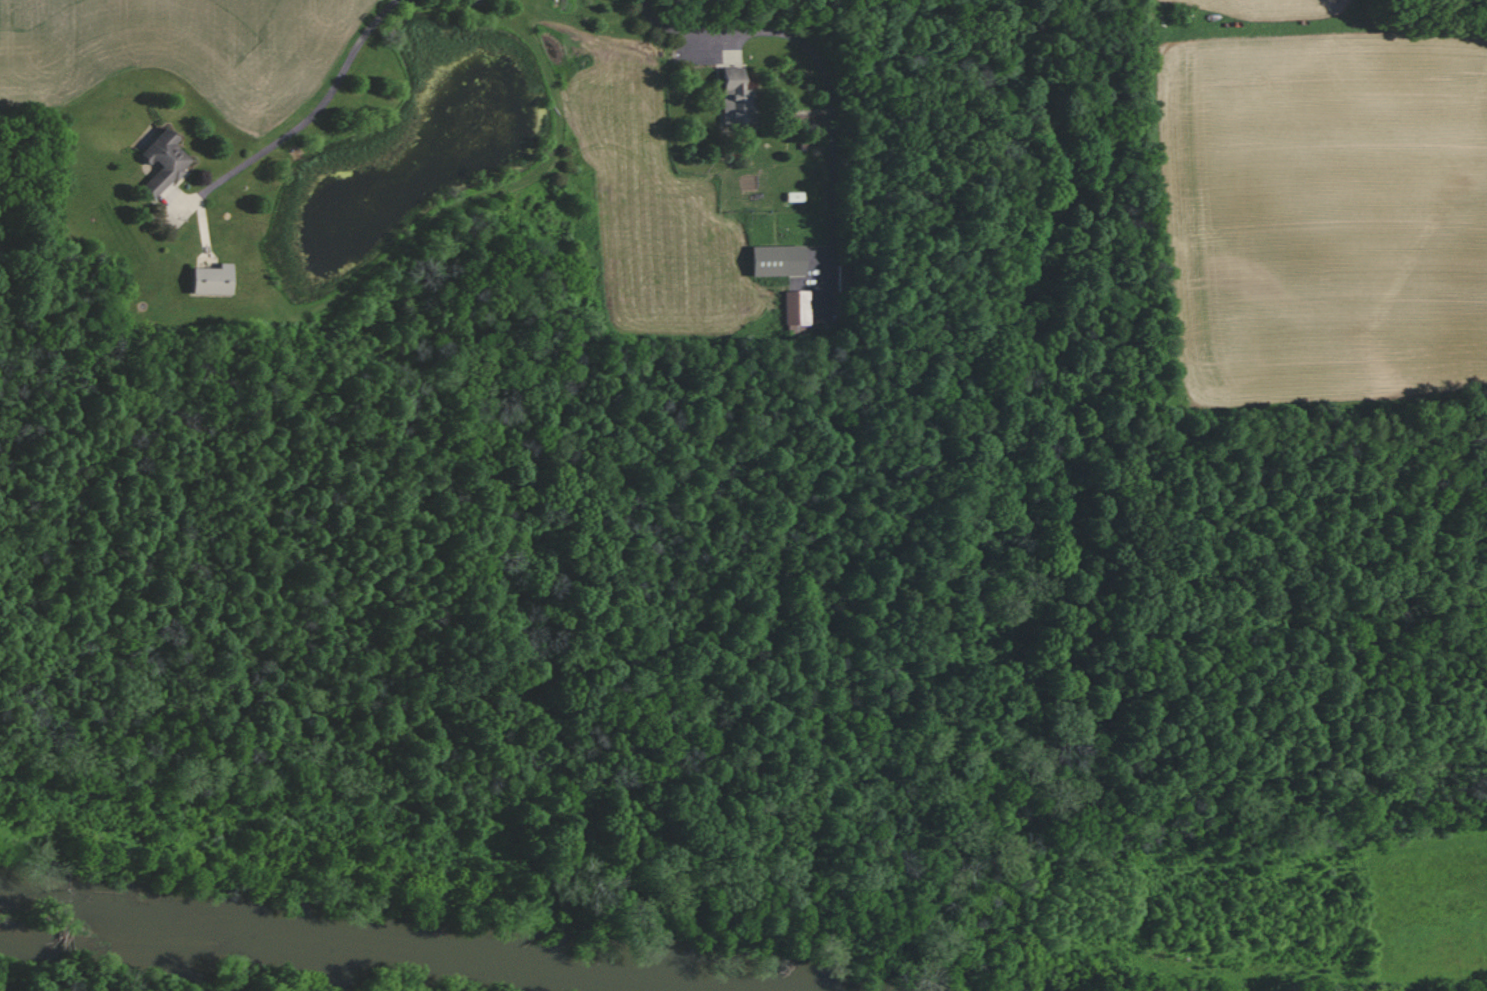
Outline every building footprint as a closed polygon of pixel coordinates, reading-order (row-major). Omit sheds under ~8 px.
[(718,125),(751,125),(751,90),(738,90),(738,68),(718,68),(718,125)] [(150,202),(188,161),(171,145),(176,140),(162,127),(136,155),(153,170),(136,188),(150,202)] [(745,248),(746,278),(799,276),(798,246),(745,248)] [(186,295),(225,296),(226,264),(215,264),(215,269),(186,269),(186,295)] [(807,325),(806,291),(781,292),(782,325),(807,325)]
